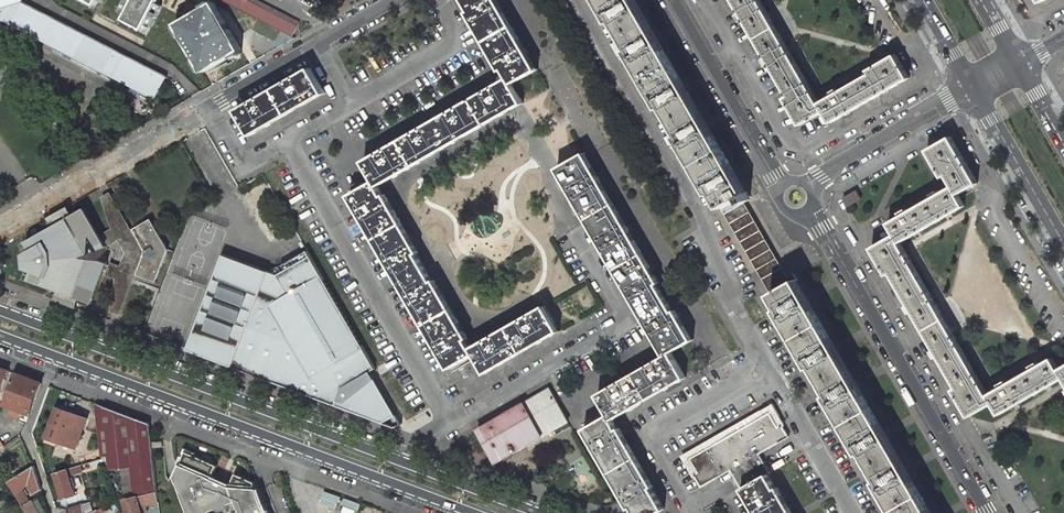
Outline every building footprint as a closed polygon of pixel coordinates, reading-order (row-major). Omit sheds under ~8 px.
[(156,99),(167,77),(22,1),(22,0),(0,0),(0,18),(156,99)] [(133,0),(125,0),(120,10),(126,13),(133,0)] [(126,13),(123,19),(144,29),(158,0),(133,0),(126,13)] [(281,30),(292,36),(300,22),(258,0),(223,0),(281,30)] [(495,0),(463,0),(509,77),(513,84),(537,70),(495,0)] [(634,0),(603,0),(623,36),(647,21),(634,0)] [(741,12),(738,14),(742,21),(745,19),(756,38),(775,27),(767,13),(763,6),(761,2),(760,0),(733,0),(741,12)] [(214,3),(177,24),(204,71),(241,50),(214,3)] [(671,64),(647,21),(623,36),(648,79),(671,64)] [(784,41),(775,27),(756,38),(767,57),(763,59),(768,66),(771,64),(788,95),(785,97),(801,125),(824,112),(819,102),(812,90),(809,85),(789,51),(787,47),(784,41)] [(295,38),(292,36),(281,30),(274,42),(278,48),(295,38)] [(899,60),(896,54),(867,70),(870,74),(838,91),(837,88),(830,93),(831,96),(819,102),(824,112),(831,123),(910,78),(899,60)] [(696,107),(671,64),(648,79),(673,121),(696,107)] [(327,96),(310,68),(237,110),(253,138),(327,96)] [(513,84),(509,77),(437,119),(450,142),(523,101),(513,84)] [(721,150),(696,107),(673,121),(698,164),(721,150)] [(450,142),(437,119),(364,161),(376,180),(378,184),(450,142)] [(952,137),(951,136),(927,149),(943,177),(947,175),(953,185),(958,194),(978,183),(952,137)] [(747,194),(721,150),(698,164),(726,214),(745,203),(750,199),(747,193),(747,194)] [(642,255),(583,155),(558,169),(616,269),(642,255)] [(378,184),(376,180),(352,194),(402,280),(426,267),(378,184)] [(958,194),(953,185),(940,193),(939,190),(932,194),(933,197),(909,211),(907,208),(900,212),(902,215),(889,223),(895,234),(901,243),(914,235),(919,232),(946,217),(951,214),(965,206),(961,198),(958,194)] [(843,199),(848,208),(864,199),(860,190),(843,199)] [(141,254),(141,249),(143,248),(111,192),(102,197),(112,228),(103,233),(105,236),(106,235),(110,241),(108,242),(110,245),(119,240),(126,252),(121,265),(111,261),(110,265),(112,266),(110,271),(108,271),(107,274),(116,277),(112,311),(121,314),(132,283),(143,254),(141,254)] [(745,203),(726,214),(769,287),(788,276),(745,203)] [(93,303),(105,270),(108,271),(110,271),(112,266),(110,265),(107,264),(108,262),(107,246),(105,243),(108,242),(110,241),(106,235),(105,236),(102,238),(85,208),(73,215),(68,206),(48,218),(53,226),(24,243),(30,252),(24,253),(26,268),(32,269),(27,279),(48,286),(58,290),(55,299),(77,308),(81,298),(93,303)] [(168,249),(151,219),(133,229),(144,248),(143,248),(141,249),(141,254),(143,254),(144,255),(137,275),(156,282),(163,262),(168,249)] [(901,243),(895,234),(872,248),(888,275),(891,273),(909,304),(906,306),(910,313),(913,311),(924,330),(945,318),(936,303),(933,299),(930,293),(911,261),(908,255),(901,243)] [(175,252),(168,249),(163,262),(170,264),(175,252)] [(188,350),(233,366),(269,271),(224,254),(188,350)] [(692,341),(642,255),(616,269),(666,356),(672,352),(691,342),(692,341)] [(322,275),(311,256),(278,274),(290,293),(322,275)] [(472,348),(426,267),(402,280),(452,367),(476,354),(472,348)] [(269,271),(233,366),(337,405),(344,387),(333,368),(315,378),(302,356),(291,361),(274,333),(285,326),(271,304),(290,293),(278,274),(269,271)] [(797,279),(794,273),(788,276),(769,287),(798,336),(822,323),(796,279),(797,279)] [(365,349),(322,275),(290,293),(271,304),(285,326),(274,333),(291,361),(302,356),(315,378),(333,368),(365,349)] [(559,329),(546,306),(472,348),(476,354),(486,371),(559,329)] [(953,333),(945,318),(924,330),(935,349),(932,351),(936,358),(939,356),(957,387),(954,389),(970,417),(990,405),(993,403),(988,394),(981,381),(978,376),(959,343),(956,338),(953,333)] [(846,366),(822,323),(798,336),(822,379),(846,366)] [(376,368),(365,349),(333,368),(344,387),(376,368)] [(685,375),(672,352),(666,356),(599,394),(611,415),(612,418),(686,376),(685,375)] [(1059,369),(1053,357),(1040,365),(1038,362),(1031,366),(1033,369),(1008,383),(1006,380),(999,384),(1001,387),(988,394),(993,403),(1000,414),(1013,407),(1018,404),(1045,388),(1051,385),(1063,378),(1059,369)] [(871,409),(846,366),(822,379),(847,423),(871,409)] [(1,396),(10,373),(0,370),(0,395),(1,396)] [(7,407),(31,416),(42,386),(18,376),(7,407)] [(569,421),(550,388),(525,403),(544,436),(568,422),(569,421)] [(544,436),(525,403),(478,429),(496,460),(515,449),(516,452),(544,436)] [(158,491),(150,424),(127,415),(95,404),(101,456),(109,455),(111,470),(132,468),(135,498),(158,491)] [(896,452),(871,409),(847,423),(872,465),(896,452)] [(77,451),(85,427),(69,421),(71,416),(59,411),(48,440),(77,451)] [(779,427),(770,413),(692,459),(700,473),(696,475),(703,487),(732,470),(744,490),(746,488),(769,475),(771,474),(760,454),(791,436),(784,424),(779,427)] [(611,415),(587,428),(637,512),(657,512),(665,509),(612,418),(611,415)] [(87,422),(71,416),(69,421),(85,427),(87,422)] [(190,512),(211,512),(210,511),(217,509),(222,511),(228,509),(231,504),(237,501),(241,512),(268,512),(256,482),(236,473),(231,486),(220,481),(212,478),(218,465),(186,452),(175,476),(190,512)] [(920,495),(896,452),(872,465),(897,508),(920,495)] [(101,456),(88,461),(89,464),(89,465),(103,461),(101,456)] [(21,489),(30,484),(36,494),(43,490),(36,466),(9,482),(23,506),(30,502),(21,489)] [(54,475),(63,501),(75,497),(73,491),(76,490),(73,480),(70,481),(69,478),(77,476),(75,469),(54,475)] [(769,475),(746,488),(760,512),(791,512),(769,475)] [(124,503),(126,512),(147,512),(146,507),(159,504),(158,495),(124,503)] [(920,495),(897,508),(899,512),(931,512),(920,495)] [(32,501),(30,502),(23,506),(26,511),(27,512),(39,512),(32,501)] [(64,512),(90,512),(87,503),(64,512)]
